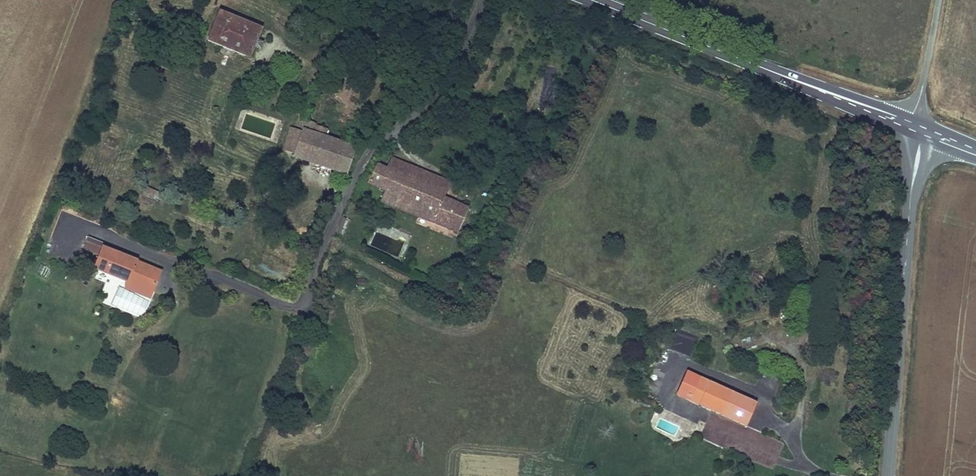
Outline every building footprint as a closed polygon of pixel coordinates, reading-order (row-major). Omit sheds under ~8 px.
[(234,11),(220,5),(207,35),(222,42),(220,48),(233,54),(236,48),(250,54),(255,43),(260,45),(264,37),(258,35),(263,24),(249,17),(251,11),(237,5),(234,11)] [(343,131),(308,117),(294,150),(345,169),(357,142),(342,136),(343,131)] [(447,176),(388,154),(384,162),(442,186),(447,176)] [(454,178),(447,176),(442,186),(384,162),(377,159),(370,176),(388,183),(383,195),(463,228),(476,199),(449,188),(454,178)] [(137,258),(138,255),(104,240),(95,261),(126,274),(153,285),(160,267),(137,258)] [(153,285),(126,274),(123,281),(150,292),(153,285)] [(692,357),(697,338),(676,332),(671,351),(692,357)] [(755,398),(687,367),(676,390),(745,421),(755,398)]
